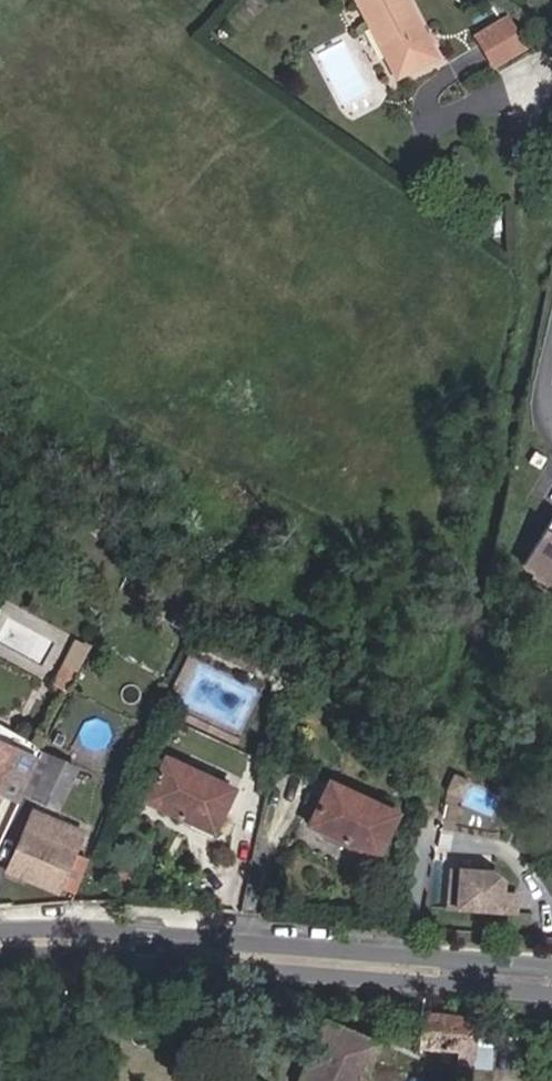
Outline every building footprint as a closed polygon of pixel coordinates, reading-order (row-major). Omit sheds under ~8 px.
[(407,0),(358,0),(397,78),(437,57),(407,0)] [(523,51),(507,22),(476,38),(493,67),(523,51)] [(521,566),(551,586),(551,517),(521,566)] [(52,688),(66,695),(77,672),(64,665),(52,688)] [(23,739),(10,733),(0,733),(0,795),(1,793),(20,802),(42,756),(40,754),(37,751),(33,748),(29,744),(23,739)] [(78,768),(49,755),(29,799),(58,812),(78,768)] [(214,832),(234,791),(167,760),(147,801),(214,832)] [(509,835),(518,792),(452,778),(443,821),(509,835)] [(377,857),(398,815),(331,783),(311,826),(377,857)] [(40,924),(61,922),(71,901),(75,892),(72,891),(88,855),(76,849),(83,833),(35,812),(10,872),(53,891),(40,924)] [(491,882),(479,871),(440,868),(437,907),(504,912),(506,894),(490,893),(491,882)] [(473,1052),(476,1020),(425,1016),(423,1048),(473,1052)] [(302,1080),(362,1080),(377,1046),(326,1025),(302,1080)]
